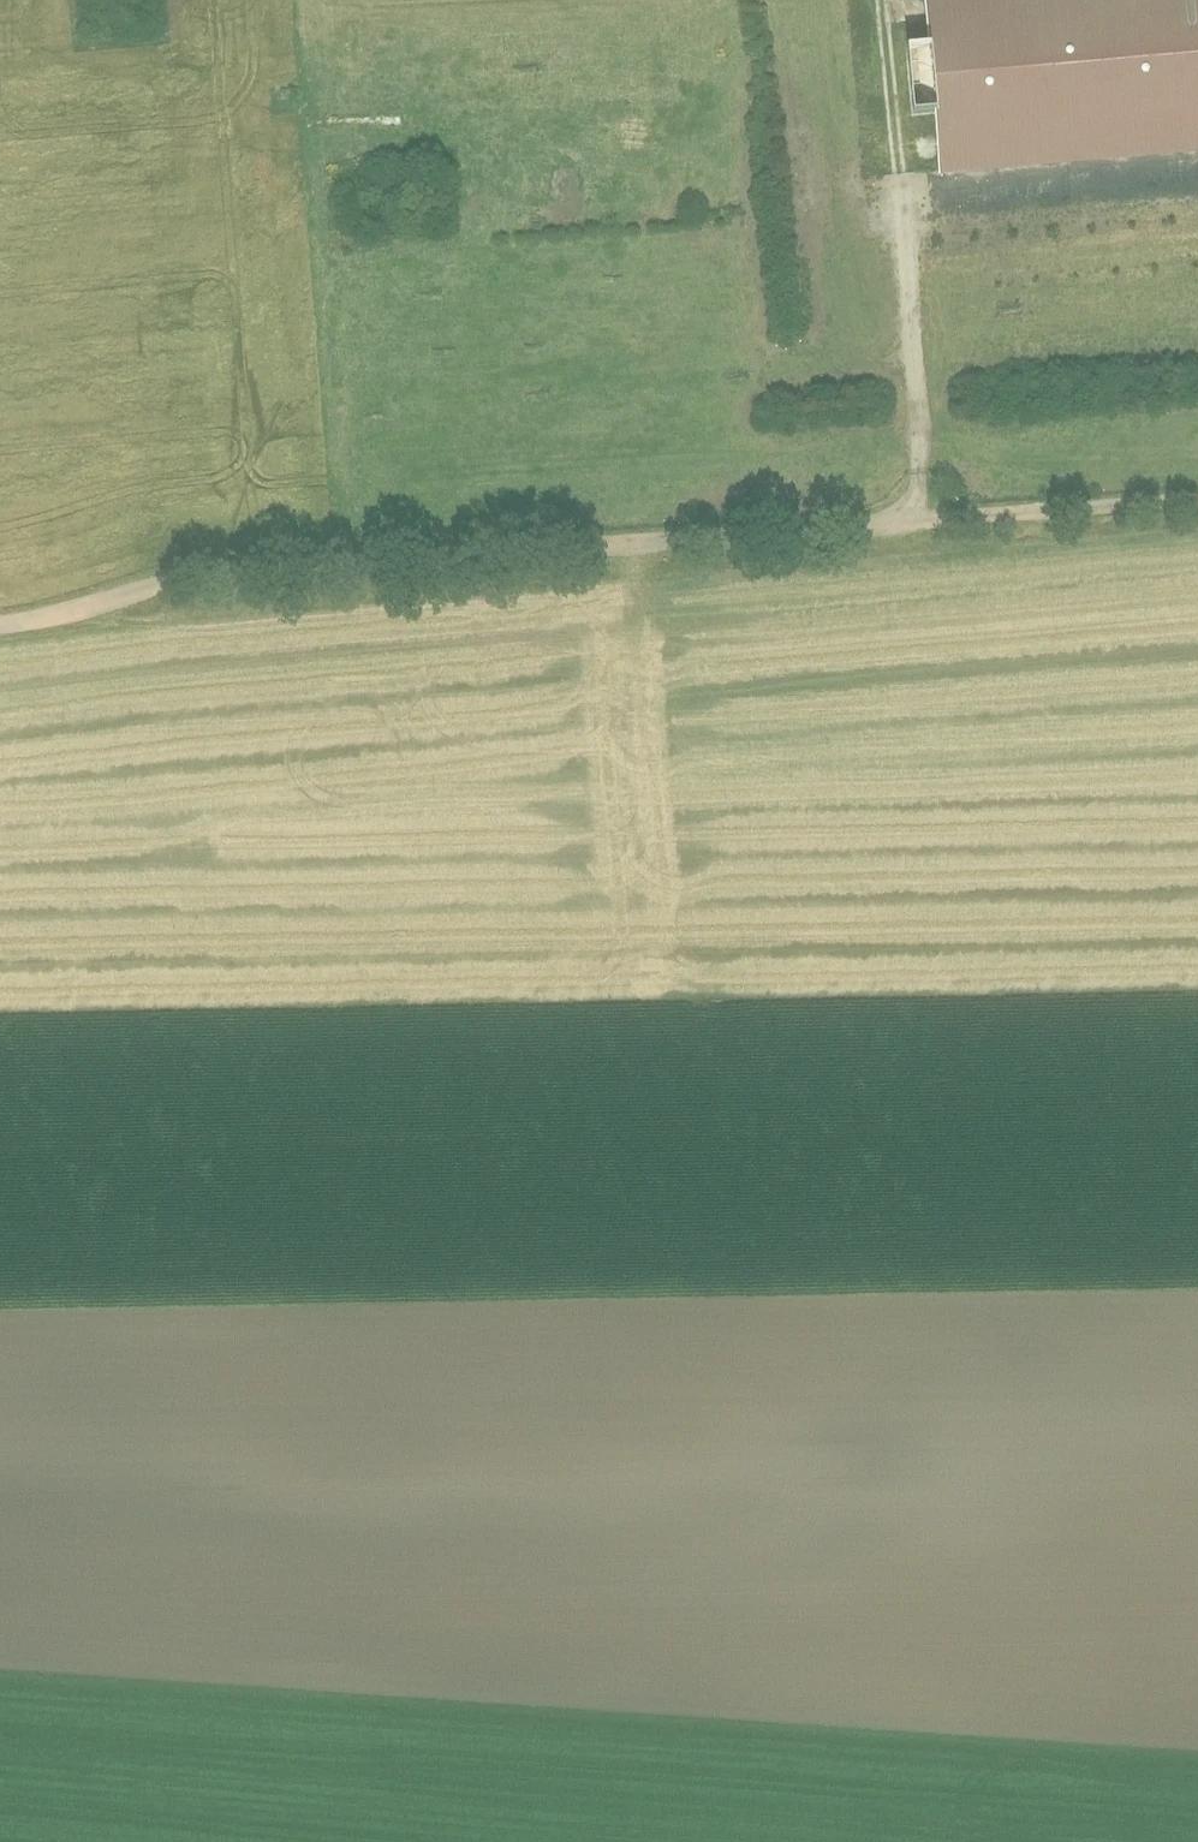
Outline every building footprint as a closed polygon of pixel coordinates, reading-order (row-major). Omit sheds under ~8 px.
[(1197,150),(1197,0),(927,0),(931,49),(909,51),(914,115),(935,113),(941,173),(1197,150)]
